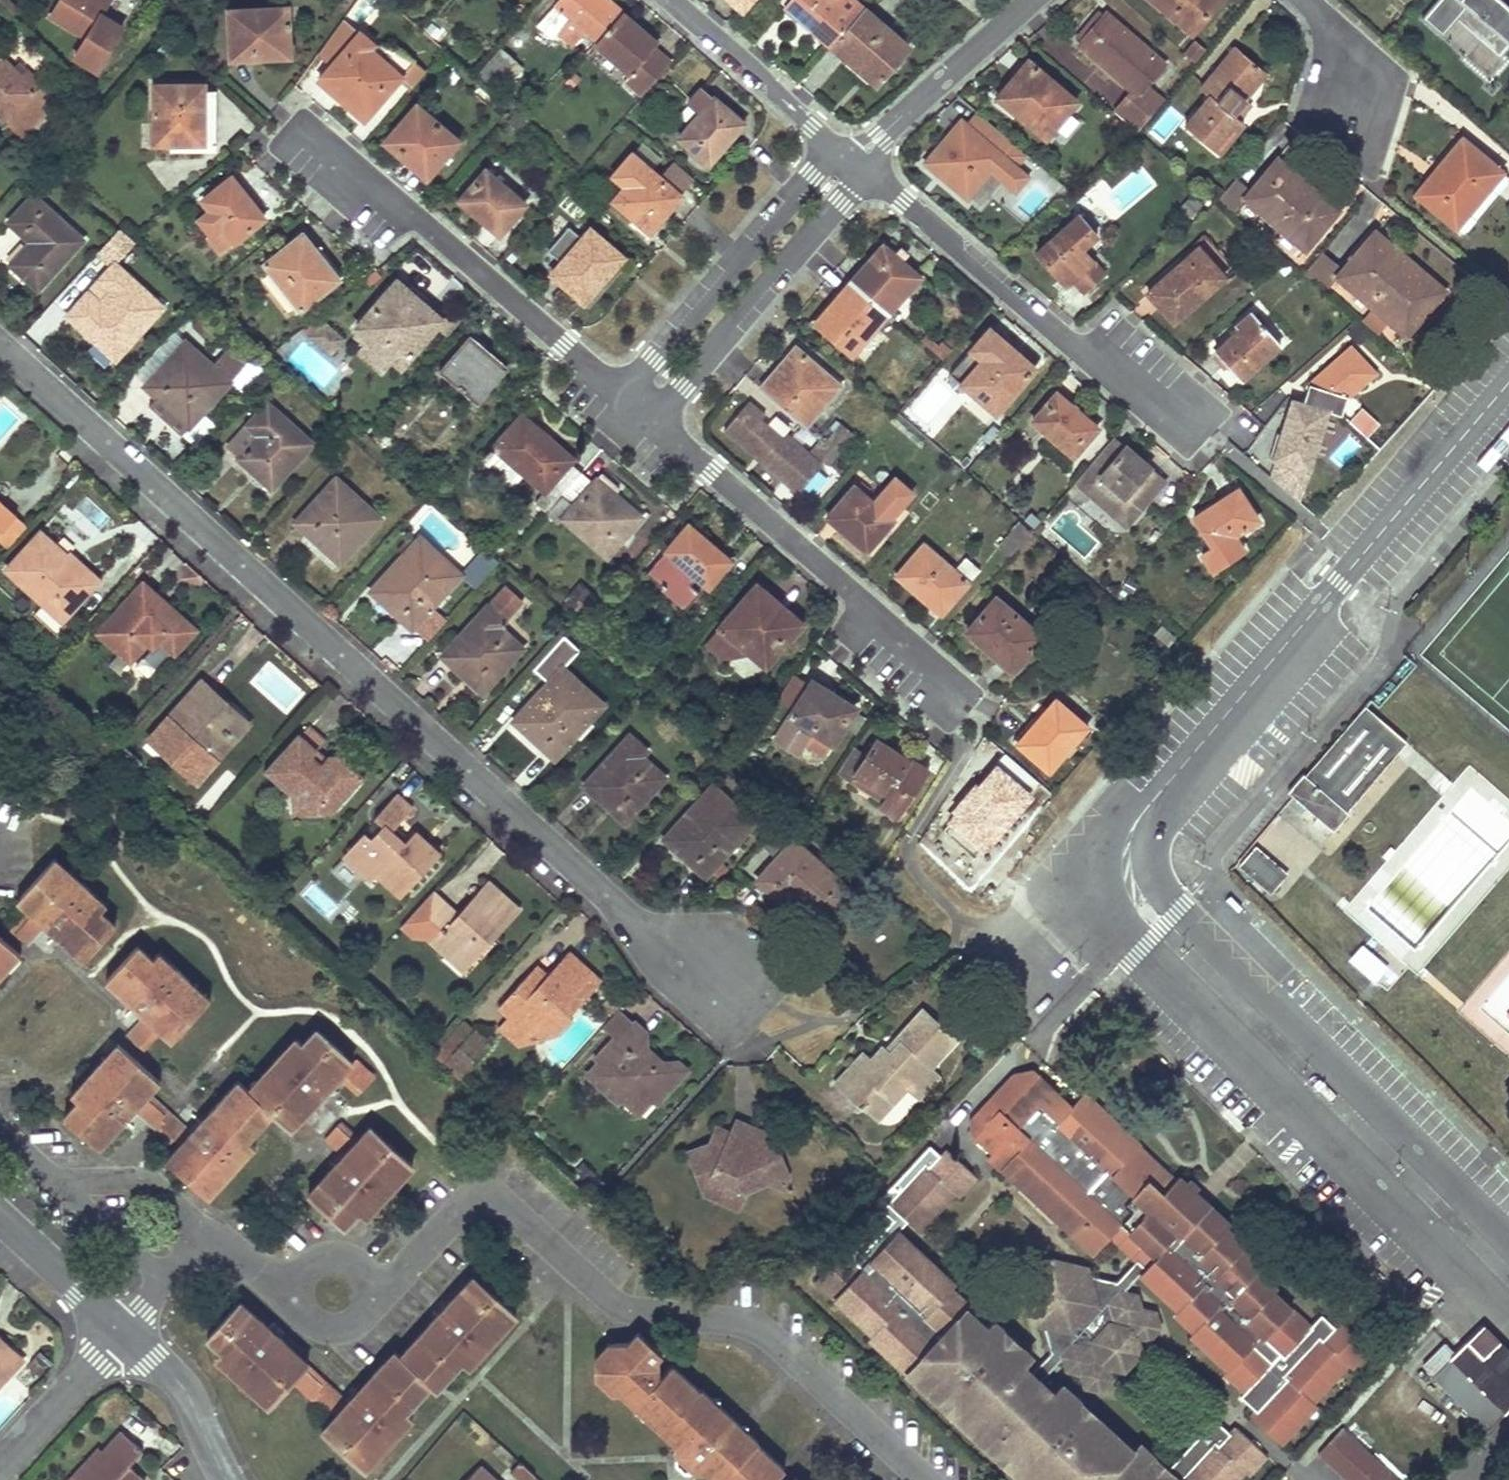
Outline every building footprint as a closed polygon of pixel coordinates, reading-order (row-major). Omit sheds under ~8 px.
[(52,14),(86,36),(74,55),(95,68),(122,25),(101,12),(109,0),(61,0),(52,14)] [(623,11),(610,0),(560,0),(539,24),(554,37),(560,30),(572,16),(584,27),(598,39),(623,11)] [(741,9),(749,0),(731,0),(741,9)] [(788,5),(814,28),(831,42),(854,16),(862,6),(855,0),(793,0),(788,5)] [(1192,34),(1220,1),(1220,0),(1153,0),(1192,34)] [(1423,19),(1444,37),(1469,9),(1508,44),(1508,8),(1503,2),(1498,7),(1494,4),(1497,0),(1439,0),(1423,19)] [(231,7),(232,32),(233,56),(292,54),(290,5),(231,7)] [(854,16),(831,42),(877,83),(909,46),(862,6),(854,16)] [(657,41),(623,11),(598,39),(595,43),(607,53),(630,73),(621,84),(639,99),(673,59),(656,44),(657,41)] [(1080,43),(1104,15),(1098,11),(1075,38),(1080,43)] [(1130,90),(1112,110),(1138,131),(1156,109),(1137,94),(1163,63),(1106,13),(1104,15),(1080,43),(1078,45),(1130,90)] [(574,43),(584,27),(572,16),(560,30),(574,43)] [(342,96),(354,106),(365,117),(402,74),(370,46),(374,41),(362,30),(325,73),(346,91),(342,96)] [(374,41),(370,46),(402,74),(415,60),(383,32),(374,41)] [(1181,53),(1187,59),(1193,64),(1205,50),(1192,40),(1181,53)] [(496,83),(516,56),(500,44),(480,71),(496,83)] [(1184,124),(1201,138),(1217,152),(1242,123),(1231,114),(1265,74),(1233,47),(1199,87),(1209,95),(1184,124)] [(43,83),(28,68),(20,76),(0,56),(0,111),(22,134),(58,98),(43,83)] [(1018,112),(1032,124),(1045,136),(1076,101),(1028,59),(1002,89),(1022,107),(1018,112)] [(157,83),(157,112),(158,142),(173,141),(206,141),(206,89),(206,83),(157,83)] [(680,136),(694,149),(709,162),(746,122),(716,95),(703,84),(688,102),(700,114),(680,136)] [(206,141),(173,141),(173,149),(218,149),(218,89),(206,89),(206,141)] [(1022,107),(1002,89),(997,94),(1018,112),(1022,107)] [(389,136),(410,154),(430,172),(459,139),(418,103),(389,136)] [(977,133),(987,121),(977,113),(967,125),(977,133)] [(966,199),(984,178),(1002,157),(1016,168),(1027,155),(987,121),(977,133),(967,125),(962,120),(925,163),(966,199)] [(1442,176),(1432,187),(1423,198),(1456,226),(1502,172),(1463,139),(1436,171),(1442,176)] [(633,151),(613,173),(626,185),(614,198),(650,231),(682,194),(633,151)] [(1304,247),(1320,228),(1336,209),(1278,160),(1250,193),(1246,197),(1304,247)] [(460,198),(480,215),(500,232),(526,202),(487,167),(460,198)] [(1436,171),(1417,193),(1423,198),(1432,187),(1442,176),(1436,171)] [(1456,226),(1464,233),(1508,179),(1508,178),(1502,172),(1456,226)] [(201,217),(207,225),(213,232),(208,236),(221,253),(266,217),(232,175),(204,198),(212,208),(201,217)] [(1250,193),(1234,179),(1223,192),(1217,199),(1219,200),(1233,213),(1246,197),(1250,193)] [(12,264),(25,276),(39,288),(84,239),(34,195),(10,221),(32,241),(12,264)] [(1076,273),(1074,275),(1071,277),(1083,290),(1102,273),(1079,248),(1095,234),(1077,214),(1036,251),(1059,277),(1070,266),(1076,273)] [(548,247),(555,253),(561,259),(552,270),(586,299),(624,255),(590,225),(582,235),(569,224),(548,247)] [(265,262),(283,285),(301,308),(340,278),(304,231),(265,262)] [(163,307),(118,266),(136,247),(120,232),(98,256),(111,269),(69,315),(92,337),(116,358),(163,307)] [(1425,274),(1420,280),(1386,251),(1390,246),(1374,232),(1341,271),(1337,276),(1405,333),(1442,289),(1425,274)] [(886,312),(902,294),(917,275),(881,244),(850,281),(886,312)] [(1425,274),(1390,246),(1386,251),(1420,280),(1425,274)] [(1159,305),(1162,303),(1165,300),(1177,315),(1223,276),(1197,247),(1147,290),(1159,305)] [(1322,255),(1306,274),(1325,290),(1337,276),(1341,271),(1322,255)] [(1070,266),(1059,277),(1065,283),(1071,277),(1074,275),(1076,273),(1070,266)] [(872,328),(886,312),(850,281),(837,296),(840,298),(829,311),(825,308),(814,322),(850,353),(862,339),(855,334),(865,322),(872,328)] [(389,290),(389,291),(369,314),(358,326),(362,329),(386,351),(403,365),(443,318),(409,288),(408,288),(408,287),(407,287),(406,286),(405,286),(404,285),(403,285),(402,285),(401,285),(400,285),(399,285),(398,285),(397,285),(396,285),(396,286),(395,286),(394,286),(393,287),(392,287),(392,288),(391,288),(391,289),(390,289),(389,290)] [(829,311),(840,298),(837,296),(825,308),(829,311)] [(1159,305),(1172,320),(1177,315),(1165,300),(1162,303),(1159,305)] [(1239,331),(1227,342),(1214,353),(1238,380),(1279,344),(1251,312),(1235,326),(1239,331)] [(865,322),(855,334),(862,339),(872,328),(865,322)] [(386,351),(362,329),(353,339),(377,361),(386,351)] [(962,383),(978,397),(994,412),(1028,373),(1010,357),(1014,352),(988,329),(939,384),(951,395),(962,383)] [(441,368),(460,384),(478,400),(507,367),(470,335),(441,368)] [(187,341),(146,385),(159,397),(151,405),(183,433),(244,367),(230,354),(232,352),(227,347),(211,364),(187,341)] [(774,377),(798,349),(793,346),(770,374),(774,377)] [(1283,432),(1274,457),(1276,458),(1309,468),(1328,412),(1341,416),(1347,397),(1350,387),(1354,384),(1358,388),(1374,372),(1350,346),(1308,386),(1303,403),(1293,400),(1283,432)] [(838,384),(818,367),(798,349),(774,377),(770,374),(759,386),(804,425),(838,384)] [(1010,357),(1028,373),(1032,368),(1014,352),(1010,357)] [(1347,397),(1358,388),(1354,384),(1350,387),(1347,397)] [(1096,427),(1056,392),(1032,420),(1072,454),(1084,440),(1096,427)] [(271,486),(312,442),(268,401),(227,445),(271,486)] [(750,404),(726,431),(756,457),(760,451),(768,458),(764,464),(797,493),(820,466),(787,436),(784,440),(778,447),(765,436),(771,430),(759,420),(763,415),(750,404)] [(1363,411),(1351,423),(1368,439),(1380,427),(1363,411)] [(574,457),(549,435),(523,413),(483,458),(514,484),(524,472),(545,490),(534,502),(546,512),(547,511),(551,507),(581,473),(582,472),(571,461),(574,457)] [(837,417),(816,442),(835,458),(856,433),(837,417)] [(771,430),(765,436),(778,447),(784,440),(771,430)] [(1165,479),(1126,445),(1125,446),(1114,436),(1088,466),(1100,476),(1084,494),(1109,514),(1113,509),(1128,522),(1165,479)] [(760,451),(756,457),(764,464),(768,458),(760,451)] [(1299,501),(1309,468),(1276,458),(1271,477),(1299,501)] [(592,483),(581,473),(551,507),(564,518),(607,556),(642,516),(598,477),(592,483)] [(295,521),(317,541),(339,562),(379,518),(335,477),(295,521)] [(839,527),(852,538),(864,549),(891,518),(853,485),(829,513),(842,524),(839,527)] [(1203,553),(1208,560),(1212,567),(1242,547),(1233,534),(1257,518),(1237,489),(1195,517),(1214,546),(1203,553)] [(16,515),(0,499),(0,532),(16,515)] [(547,511),(559,522),(564,518),(551,507),(547,511)] [(842,524),(829,513),(826,516),(839,527),(842,524)] [(1029,532),(1020,523),(999,547),(1004,551),(1009,556),(1029,532)] [(732,560),(689,524),(649,571),(665,584),(662,588),(687,609),(700,593),(691,585),(697,577),(709,586),(732,560)] [(66,557),(40,533),(9,571),(43,602),(32,616),(56,637),(77,612),(74,609),(99,580),(70,553),(66,557)] [(370,591),(391,609),(411,628),(460,575),(419,537),(370,591)] [(948,608),(964,589),(980,570),(965,558),(954,570),(923,544),(896,577),(921,598),(927,591),(948,608)] [(485,579),(496,555),(479,548),(468,572),(485,579)] [(662,588),(665,584),(649,571),(646,574),(662,588)] [(158,609),(163,603),(142,584),(138,590),(158,609)] [(757,584),(721,625),(706,641),(719,652),(720,657),(748,649),(765,664),(801,623),(757,584)] [(499,626),(522,600),(505,585),(442,656),(482,692),(522,648),(499,626)] [(153,646),(156,643),(159,641),(174,654),(194,632),(163,603),(158,609),(138,590),(98,632),(129,660),(147,641),(153,646)] [(921,598),(942,615),(948,608),(927,591),(921,598)] [(993,646),(1003,655),(1014,664),(1039,635),(995,598),(968,630),(990,649),(993,646)] [(1003,655),(993,646),(990,649),(988,651),(1010,669),(1014,664),(1003,655)] [(513,721),(534,740),(554,758),(604,705),(562,667),(513,721)] [(806,740),(816,746),(825,752),(832,741),(835,742),(856,709),(814,682),(810,687),(792,676),(776,703),(794,713),(777,740),(798,753),(806,740)] [(216,760),(213,757),(209,754),(229,733),(224,728),(238,713),(202,680),(148,738),(196,782),(216,760)] [(1034,721),(1025,732),(1015,743),(1048,771),(1086,727),(1055,700),(1036,723),(1034,721)] [(1319,767),(1330,754),(1358,721),(1368,710),(1367,708),(1365,707),(1305,777),(1309,780),(1319,767)] [(1403,740),(1368,710),(1358,721),(1392,752),(1403,740)] [(216,760),(249,724),(238,713),(224,728),(229,733),(209,754),(213,757),(216,760)] [(1330,754),(1319,767),(1353,796),(1392,752),(1358,721),(1330,754)] [(321,740),(309,728),(301,738),(313,749),(321,740)] [(298,735),(268,770),(289,790),(297,790),(298,816),(324,815),(324,798),(342,798),(360,779),(341,762),(341,757),(327,757),(320,766),(310,756),(315,751),(313,749),(301,738),(298,735)] [(623,822),(644,800),(664,778),(641,756),(646,750),(629,735),(583,785),(623,822)] [(900,818),(915,794),(930,770),(910,756),(908,759),(878,739),(868,755),(856,748),(840,773),(883,800),(879,805),(900,818)] [(1353,796),(1341,808),(1345,811),(1406,742),(1403,740),(1392,752),(1353,796)] [(1309,780),(1325,794),(1341,808),(1353,796),(1319,767),(1309,780)] [(975,790),(966,800),(956,811),(990,840),(1030,795),(999,768),(978,792),(975,790)] [(1332,830),(1347,813),(1345,811),(1341,808),(1325,794),(1309,780),(1305,777),(1303,775),(1288,792),(1294,797),(1332,830)] [(665,838),(685,856),(705,875),(752,823),(712,786),(665,838)] [(297,790),(289,790),(289,816),(298,816),(297,790)] [(371,837),(367,833),(364,830),(348,848),(360,860),(354,866),(371,881),(376,875),(381,869),(405,890),(438,854),(413,831),(402,842),(390,830),(410,807),(395,793),(373,818),(381,825),(371,837)] [(324,798),(324,815),(327,814),(342,798),(324,798)] [(756,881),(769,893),(781,904),(789,896),(822,927),(852,895),(794,841),(756,881)] [(360,860),(348,848),(342,855),(354,866),(360,860)] [(1267,887),(1273,880),(1279,874),(1255,851),(1243,864),(1267,887)] [(106,903),(56,858),(31,885),(17,900),(27,909),(9,929),(28,946),(45,927),(62,941),(82,960),(115,924),(100,910),(106,903)] [(376,875),(400,896),(405,890),(381,869),(376,875)] [(517,909),(485,880),(456,912),(451,917),(437,904),(415,927),(443,952),(456,952),(467,963),(517,909)] [(456,912),(442,899),(437,904),(451,917),(456,912)] [(20,954),(1,937),(0,936),(0,977),(20,954)] [(1362,944),(1347,960),(1371,981),(1373,982),(1387,966),(1363,945),(1362,944)] [(145,1049),(161,1032),(171,1041),(210,998),(159,952),(153,959),(138,945),(105,981),(130,1003),(142,1015),(126,1034),(144,1051),(145,1049)] [(601,981),(568,951),(545,975),(541,980),(532,972),(499,1008),(510,1017),(529,1035),(554,1027),(566,1013),(569,1015),(601,981)] [(443,952),(462,970),(467,963),(456,952),(443,952)] [(545,975),(536,967),(532,972),(541,980),(545,975)] [(862,1107),(862,1106),(863,1105),(878,1119),(908,1087),(913,1093),(933,1071),(930,1069),(956,1041),(925,1012),(888,1052),(885,1049),(872,1062),(864,1055),(837,1084),(862,1107)] [(557,1036),(572,1020),(569,1015),(566,1013),(554,1027),(529,1035),(510,1017),(500,1029),(519,1047),(557,1036)] [(678,1061),(663,1062),(662,1062),(661,1061),(660,1061),(659,1061),(658,1061),(657,1061),(656,1061),(655,1061),(654,1061),(652,1061),(651,1061),(650,1061),(649,1062),(648,1062),(647,1062),(646,1062),(639,1055),(647,1046),(645,1029),(634,1020),(616,1039),(597,1060),(585,1073),(615,1100),(626,1088),(636,1098),(644,1088),(658,1101),(679,1078),(678,1061)] [(454,1052),(461,1058),(468,1064),(488,1042),(475,1029),(454,1052)] [(273,1112),(290,1128),(300,1118),(350,1063),(314,1030),(300,1046),(294,1040),(249,1090),(238,1080),(192,1131),(174,1114),(157,1132),(176,1149),(167,1159),(208,1197),(255,1145),(248,1139),(264,1123),(268,1117),(273,1112)] [(597,1060),(616,1039),(612,1036),(593,1056),(597,1060)] [(99,1147),(134,1111),(151,1128),(168,1110),(150,1092),(160,1082),(136,1059),(118,1043),(71,1094),(78,1099),(64,1114),(99,1147)] [(974,1136),(994,1154),(989,1160),(1093,1258),(1112,1237),(1137,1262),(1117,1284),(1088,1278),(1088,1271),(1052,1262),(1026,1290),(1036,1325),(1043,1326),(1051,1354),(1032,1375),(1023,1366),(1032,1357),(1020,1346),(1015,1350),(1001,1337),(1005,1332),(994,1322),(987,1329),(968,1311),(971,1307),(953,1289),(955,1287),(898,1233),(871,1262),(876,1266),(868,1275),(858,1265),(850,1257),(844,1253),(816,1282),(872,1335),(869,1338),(946,1411),(951,1406),(965,1420),(961,1424),(984,1446),(988,1442),(1000,1453),(1003,1450),(1017,1463),(1014,1467),(1028,1479),(1097,1479),(1102,1475),(1107,1479),(1141,1479),(1149,1472),(1131,1455),(1135,1451),(1096,1415),(1068,1444),(1058,1434),(1090,1400),(1082,1392),(1085,1389),(1073,1377),(1065,1387),(1051,1374),(1074,1349),(1080,1361),(1093,1367),(1096,1381),(1106,1392),(1117,1381),(1114,1368),(1131,1369),(1148,1351),(1146,1334),(1159,1334),(1170,1323),(1158,1312),(1144,1310),(1138,1297),(1126,1292),(1141,1276),(1179,1311),(1176,1315),(1195,1333),(1192,1336),(1230,1372),(1226,1376),(1245,1395),(1273,1365),(1254,1347),(1262,1338),(1284,1360),(1299,1344),(1305,1337),(1312,1331),(1274,1295),(1278,1291),(1259,1273),(1262,1270),(1243,1252),(1247,1249),(1228,1231),(1231,1228),(1196,1195),(1186,1185),(1179,1179),(1176,1183),(1139,1149),(1142,1146),(1087,1094),(1074,1108),(1035,1071),(1021,1071),(972,1122),(974,1136)] [(919,1098),(939,1077),(933,1071),(913,1093),(919,1098)] [(615,1100),(638,1122),(658,1101),(644,1088),(636,1098),(626,1088),(615,1100)] [(157,1132),(174,1114),(168,1110),(151,1128),(157,1132)] [(365,1217),(389,1192),(412,1166),(370,1127),(358,1139),(340,1122),(324,1139),(342,1156),(330,1169),(308,1193),(345,1227),(359,1211),(365,1217)] [(755,1144),(775,1138),(740,1122),(734,1134),(755,1144)] [(727,1179),(718,1197),(738,1207),(748,1191),(771,1181),(784,1187),(789,1177),(775,1138),(755,1144),(734,1134),(721,1127),(715,1143),(693,1152),(701,1173),(708,1170),(727,1179)] [(956,1193),(959,1196),(976,1177),(947,1150),(942,1156),(934,1165),(930,1169),(926,1166),(921,1172),(913,1180),(904,1190),(896,1198),(890,1205),(919,1232),(956,1193)] [(937,1152),(930,1160),(934,1165),(942,1156),(937,1152)] [(913,1180),(921,1172),(916,1168),(908,1176),(913,1180)] [(701,1173),(707,1193),(718,1197),(727,1179),(708,1170),(701,1173)] [(1190,1181),(1186,1185),(1196,1195),(1200,1191),(1195,1186),(1190,1181)] [(896,1198),(904,1190),(899,1186),(892,1194),(896,1198)] [(853,1254),(850,1257),(858,1265),(861,1262),(853,1254)] [(322,1431),(343,1451),(365,1470),(411,1419),(405,1413),(430,1384),(435,1389),(438,1386),(441,1383),(461,1362),(468,1368),(514,1316),(472,1278),(400,1357),(394,1352),(348,1402),(330,1386),(314,1404),(332,1420),(322,1431)] [(222,1354),(220,1357),(217,1360),(267,1406),(290,1382),(308,1398),(324,1380),(241,1305),(208,1341),(222,1354)] [(1371,1351),(1342,1323),(1336,1329),(1327,1339),(1323,1343),(1320,1340),(1315,1346),(1309,1352),(1299,1363),(1290,1372),(1286,1376),(1289,1379),(1285,1383),(1275,1393),(1264,1405),(1256,1414),(1251,1418),(1281,1446),(1319,1406),(1315,1403),(1348,1367),(1352,1371),(1371,1351)] [(1419,1347),(1433,1331),(1426,1323),(1411,1339),(1419,1347)] [(1327,1339),(1336,1329),(1331,1325),(1322,1335),(1327,1339)] [(1470,1341),(1457,1354),(1455,1356),(1444,1345),(1424,1367),(1434,1376),(1489,1432),(1508,1413),(1508,1354),(1484,1328),(1470,1341)] [(1005,1332),(1001,1337),(1015,1350),(1020,1346),(1005,1332)] [(641,1354),(651,1343),(641,1335),(632,1345),(641,1354)] [(22,1356),(0,1337),(0,1380),(22,1356)] [(1305,1337),(1299,1344),(1309,1352),(1315,1346),(1305,1337)] [(620,1392),(630,1391),(640,1401),(653,1413),(647,1418),(663,1432),(667,1426),(678,1435),(678,1444),(678,1454),(678,1465),(685,1472),(694,1471),(706,1470),(717,1470),(723,1476),(718,1479),(783,1479),(781,1479),(777,1479),(774,1477),(783,1467),(756,1441),(758,1439),(748,1430),(739,1431),(735,1427),(739,1422),(737,1420),(719,1404),(713,1405),(713,1398),(702,1388),(699,1389),(673,1364),(663,1376),(659,1371),(659,1358),(663,1354),(651,1343),(641,1354),(632,1345),(611,1344),(610,1359),(597,1359),(598,1380),(611,1392),(620,1392)] [(610,1359),(611,1344),(608,1348),(597,1359),(610,1359)] [(1290,1372),(1299,1363),(1293,1358),(1285,1367),(1290,1372)] [(1275,1393),(1285,1383),(1280,1379),(1271,1389),(1275,1393)] [(330,1386),(324,1380),(308,1398),(314,1404),(330,1386)] [(1085,1389),(1082,1392),(1090,1400),(1093,1396),(1085,1389)] [(640,1401),(635,1406),(647,1418),(653,1413),(640,1401)] [(1256,1414),(1264,1405),(1260,1401),(1252,1410),(1256,1414)] [(951,1406),(946,1411),(961,1424),(965,1420),(951,1406)] [(748,1426),(748,1421),(746,1422),(739,1422),(735,1427),(739,1431),(748,1430),(748,1426)] [(667,1426),(663,1432),(678,1444),(678,1435),(667,1426)] [(1246,1473),(1250,1476),(1267,1458),(1238,1430),(1232,1437),(1224,1446),(1220,1449),(1217,1446),(1212,1452),(1203,1462),(1194,1471),(1187,1479),(1186,1479),(1239,1479),(1246,1473)] [(1343,1430),(1321,1454),(1330,1463),(1339,1472),(1348,1479),(1396,1479),(1343,1430)] [(128,1467),(142,1451),(120,1431),(102,1451),(98,1448),(68,1479),(143,1479),(128,1467)] [(1224,1446),(1232,1437),(1227,1432),(1219,1441),(1224,1446)] [(1203,1462),(1212,1452),(1206,1447),(1197,1457),(1203,1462)] [(1003,1450),(1000,1453),(1014,1467),(1017,1463),(1003,1450)] [(519,1463),(509,1473),(516,1479),(532,1479),(535,1477),(519,1463)] [(1187,1479),(1194,1471),(1188,1466),(1181,1474),(1187,1479)] [(480,1468),(468,1479),(493,1479),(480,1468)] [(706,1470),(716,1479),(718,1479),(723,1476),(717,1470),(706,1470)]
